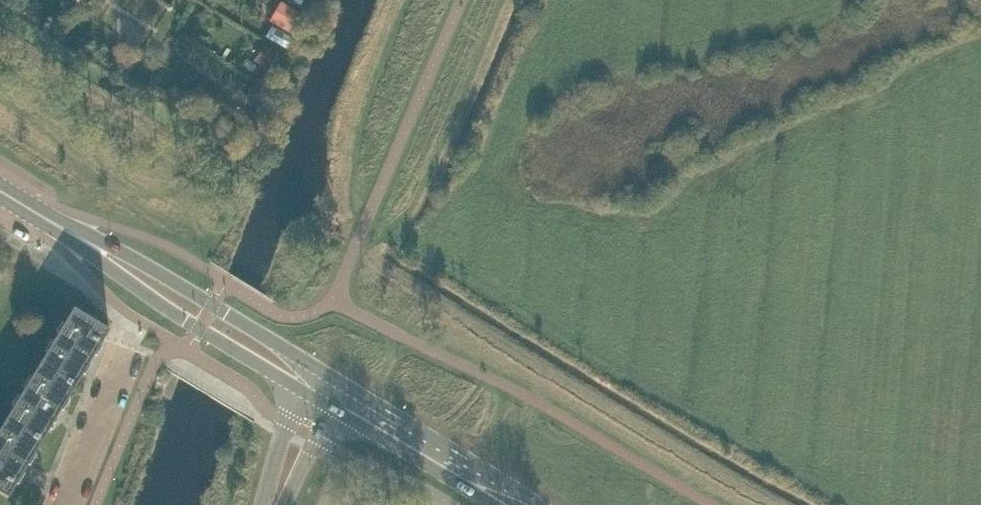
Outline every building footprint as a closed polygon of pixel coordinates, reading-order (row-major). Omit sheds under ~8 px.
[(270,28),(292,38),(308,2),(302,0),(282,0),(270,28)] [(262,53),(275,58),(281,41),(268,36),(262,53)] [(74,386),(108,330),(74,310),(41,366),(74,386)] [(41,440),(74,386),(41,366),(7,420),(41,440)] [(41,440),(7,420),(0,432),(0,491),(7,495),(41,440)]
